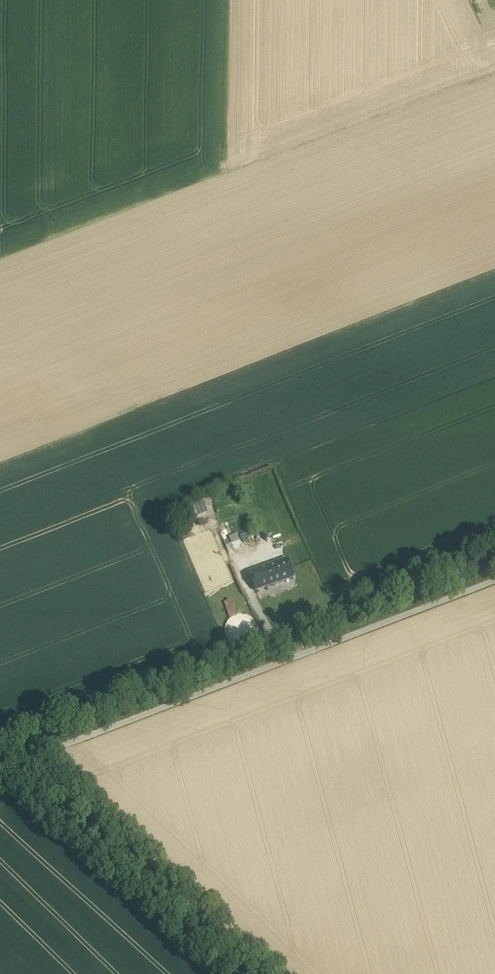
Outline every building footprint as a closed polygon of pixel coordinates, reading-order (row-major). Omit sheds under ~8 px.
[(248,543),(245,531),(229,536),(231,543),(226,544),(227,549),(248,543)] [(288,559),(255,570),(261,588),(294,576),(288,559)] [(261,588),(255,570),(248,573),(255,590),(261,588)] [(231,599),(224,602),(229,617),(237,615),(231,599)]
